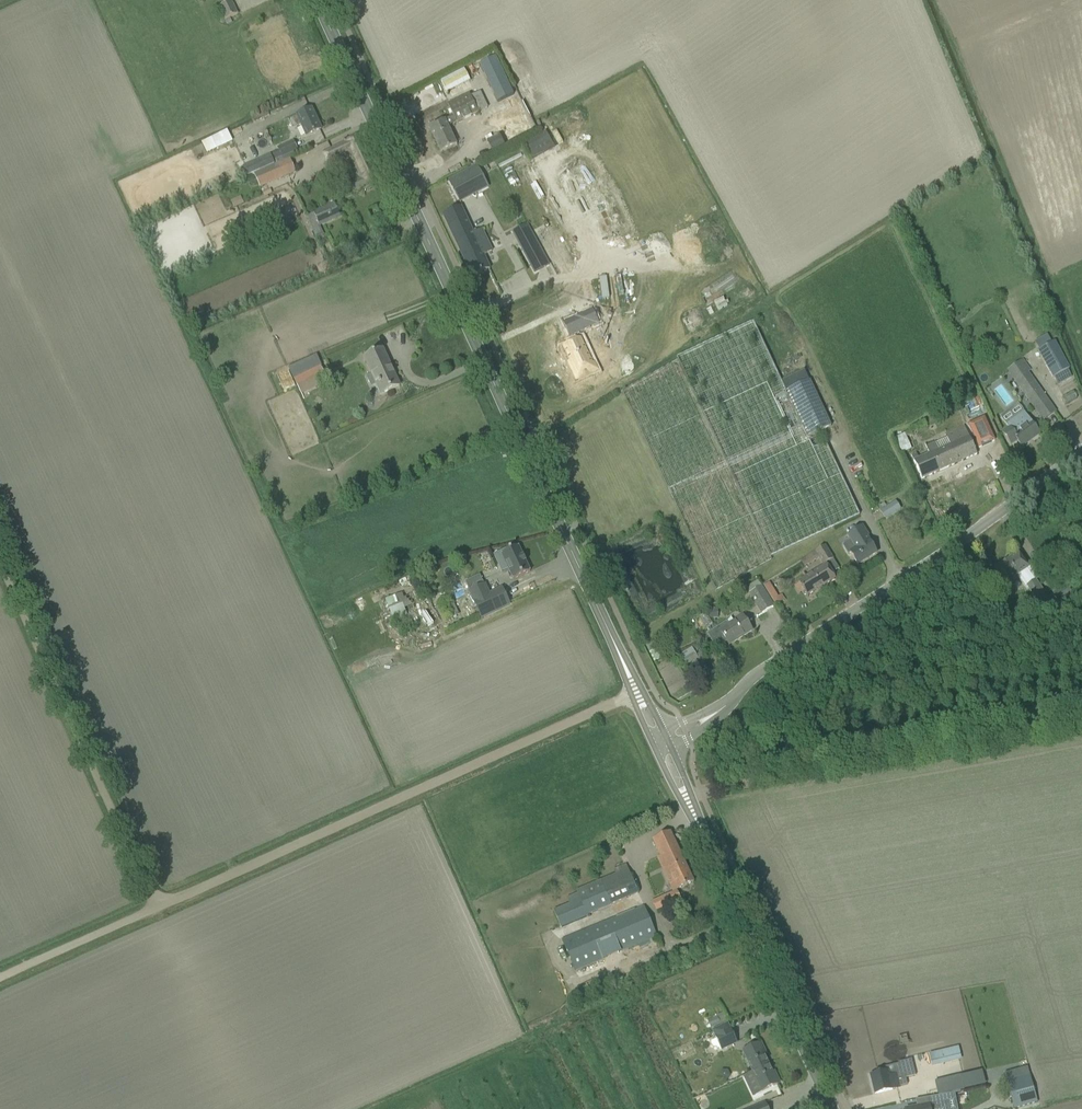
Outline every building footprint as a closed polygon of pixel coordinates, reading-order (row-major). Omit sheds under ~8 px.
[(219,7),(226,20),(238,15),(232,1),(219,7)] [(491,58),(472,67),(511,145),(529,136),(491,58)] [(445,92),(470,83),(465,70),(440,79),(445,92)] [(453,116),(429,128),(441,153),(457,146),(448,127),(478,113),(471,97),(470,94),(448,105),(453,116)] [(301,125),(306,137),(321,130),(312,109),(297,116),(297,117),(289,121),(288,121),(289,123),(290,122),(293,129),(301,125)] [(227,130),(200,142),(206,154),(233,142),(227,130)] [(499,132),(486,137),(490,149),(503,145),(499,132)] [(344,142),(322,152),(327,163),(335,159),(348,152),(354,164),(360,178),(349,184),(353,192),(365,186),(379,180),(368,157),(358,135),(344,141),(344,142)] [(572,137),(521,164),(573,260),(624,233),(572,137)] [(274,155),(277,164),(284,161),(282,158),(298,151),(293,141),(278,148),(280,153),(274,155)] [(291,160),(255,175),(257,180),(259,184),(261,188),(296,172),(291,160)] [(255,174),(258,173),(253,162),(244,166),(248,177),(255,174)] [(449,182),(455,194),(483,178),(477,166),(449,182)] [(233,215),(247,207),(241,195),(229,201),(233,208),(230,210),(233,215)] [(313,212),(320,227),(341,217),(334,203),(313,212)] [(444,216),(473,278),(490,270),(483,256),(493,252),(482,229),(474,233),(462,207),(444,216)] [(512,232),(535,273),(549,265),(527,224),(512,232)] [(572,344),(562,348),(577,380),(597,371),(582,339),(581,339),(579,333),(598,324),(592,310),(562,324),(569,338),(572,344)] [(624,391),(717,591),(772,561),(770,557),(860,515),(821,432),(831,427),(805,371),(782,381),(754,321),(677,358),(678,361),(624,391)] [(1042,360),(1052,378),(1068,369),(1054,343),(1040,351),(1044,359),(1042,360)] [(365,358),(381,395),(399,387),(383,350),(365,358)] [(1015,379),(1014,380),(1043,421),(1056,412),(1020,362),(1008,370),(1015,379)] [(293,377),(302,395),(328,383),(320,365),(293,377)] [(1017,441),(1022,447),(1039,434),(1023,412),(1006,425),(1008,428),(1002,432),(1011,445),(1017,441)] [(995,442),(985,418),(968,425),(979,449),(995,442)] [(911,456),(922,480),(977,455),(965,427),(945,435),(947,438),(936,443),(935,442),(927,446),(931,454),(919,459),(916,453),(911,456)] [(896,438),(902,452),(905,451),(905,452),(910,449),(909,447),(910,446),(906,438),(913,435),(911,431),(896,438)] [(881,512),(887,520),(901,510),(896,502),(881,512)] [(850,553),(858,565),(877,553),(867,537),(868,536),(862,527),(848,536),(856,549),(850,553)] [(801,561),(804,566),(819,557),(824,565),(834,559),(826,546),(801,561)] [(507,549),(494,555),(499,566),(505,563),(508,570),(513,580),(531,572),(519,547),(508,552),(507,549)] [(995,570),(1001,579),(1005,585),(1018,576),(1026,588),(1027,587),(1046,615),(1055,609),(1034,578),(1036,577),(1030,567),(1028,568),(1027,568),(1024,563),(1018,554),(995,570)] [(799,584),(807,597),(835,579),(827,566),(799,584)] [(1067,584),(1053,594),(1060,605),(1075,596),(1067,584)] [(470,593),(483,619),(510,605),(503,589),(490,595),(485,586),(470,593)] [(762,586),(750,593),(763,614),(774,607),(767,596),(763,588),(762,586)] [(392,621),(408,617),(401,593),(385,598),(392,621)] [(453,601),(442,606),(448,620),(459,615),(453,601)] [(743,618),(729,627),(727,622),(708,635),(716,648),(727,642),(729,646),(752,631),(743,618)] [(791,624),(790,625),(794,632),(800,628),(796,621),(791,624)] [(706,643),(701,646),(705,652),(710,649),(706,643)] [(678,658),(683,667),(698,657),(693,648),(678,658)] [(660,649),(651,653),(656,661),(664,657),(660,649)] [(742,725),(746,732),(756,726),(752,719),(742,725)] [(671,832),(653,841),(668,871),(665,872),(674,892),(677,890),(694,882),(671,832)] [(554,911),(561,928),(588,916),(587,914),(628,897),(638,893),(626,865),(614,870),(616,874),(601,880),(605,890),(580,900),(554,911)] [(601,880),(576,889),(580,900),(605,890),(601,880)] [(652,902),(656,911),(673,903),(669,895),(652,902)] [(563,941),(576,972),(657,937),(644,906),(563,941)] [(717,1017),(707,1021),(711,1029),(721,1024),(717,1017)] [(713,1031),(722,1050),(737,1043),(726,1023),(713,1031)] [(743,1052),(753,1072),(768,1064),(759,1044),(743,1052)] [(929,1055),(932,1065),(960,1059),(958,1049),(929,1055)] [(878,1074),(871,1076),(875,1094),(886,1092),(892,1090),(892,1089),(900,1087),(908,1085),(902,1062),(899,1063),(899,1065),(877,1070),(878,1074)] [(753,1072),(762,1092),(778,1084),(768,1064),(753,1072)] [(1007,1082),(1014,1108),(1016,1108),(1038,1103),(1030,1075),(1007,1082)] [(940,1080),(935,1082),(938,1096),(944,1095),(940,1080)] [(945,1095),(944,1095),(938,1096),(928,1097),(930,1105),(908,1108),(949,1108),(946,1096),(946,1094),(945,1095)]
